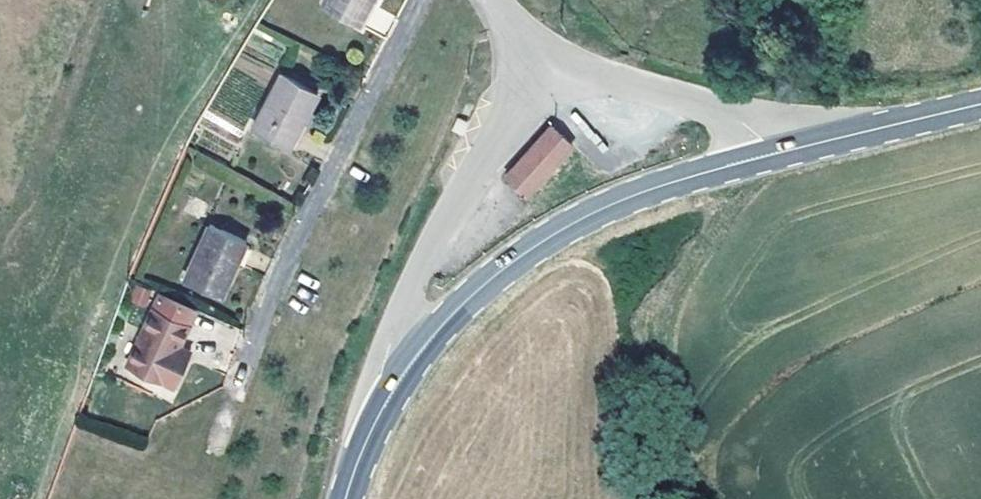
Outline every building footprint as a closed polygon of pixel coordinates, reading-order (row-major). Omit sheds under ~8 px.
[(324,3),(359,21),(371,0),(325,0),(324,3)] [(365,29),(387,36),(394,13),(372,6),(365,29)] [(318,91),(282,72),(253,126),(289,145),(318,91)] [(468,120),(460,115),(453,130),(462,133),(468,120)] [(573,143),(553,124),(506,176),(526,194),(573,143)] [(247,239),(211,223),(185,278),(222,294),(247,239)] [(146,309),(153,291),(135,284),(128,302),(146,309)] [(198,307),(160,289),(127,363),(172,385),(184,361),(174,355),(180,342),(198,307)] [(190,347),(180,342),(174,355),(184,361),(190,347)]
